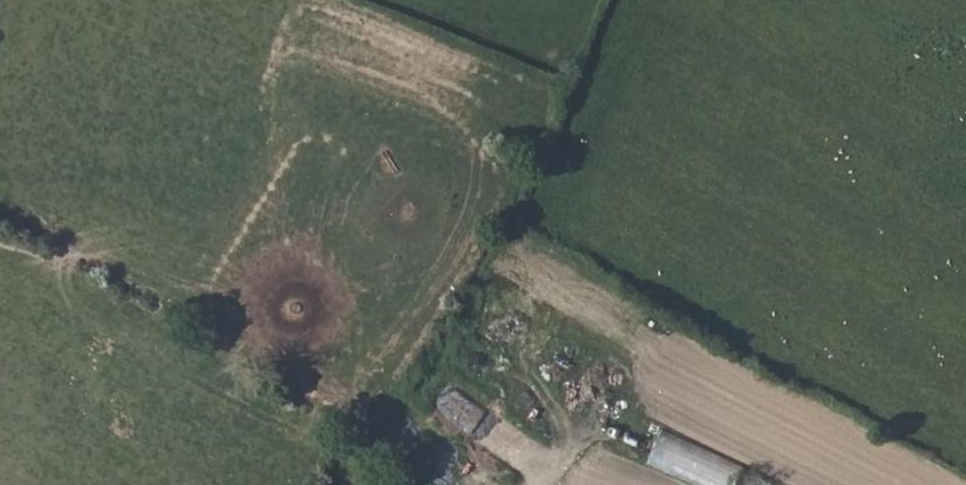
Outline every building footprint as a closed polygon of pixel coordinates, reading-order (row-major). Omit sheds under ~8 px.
[(746,463),(662,431),(649,463),(706,484),(737,484),(746,463)]
